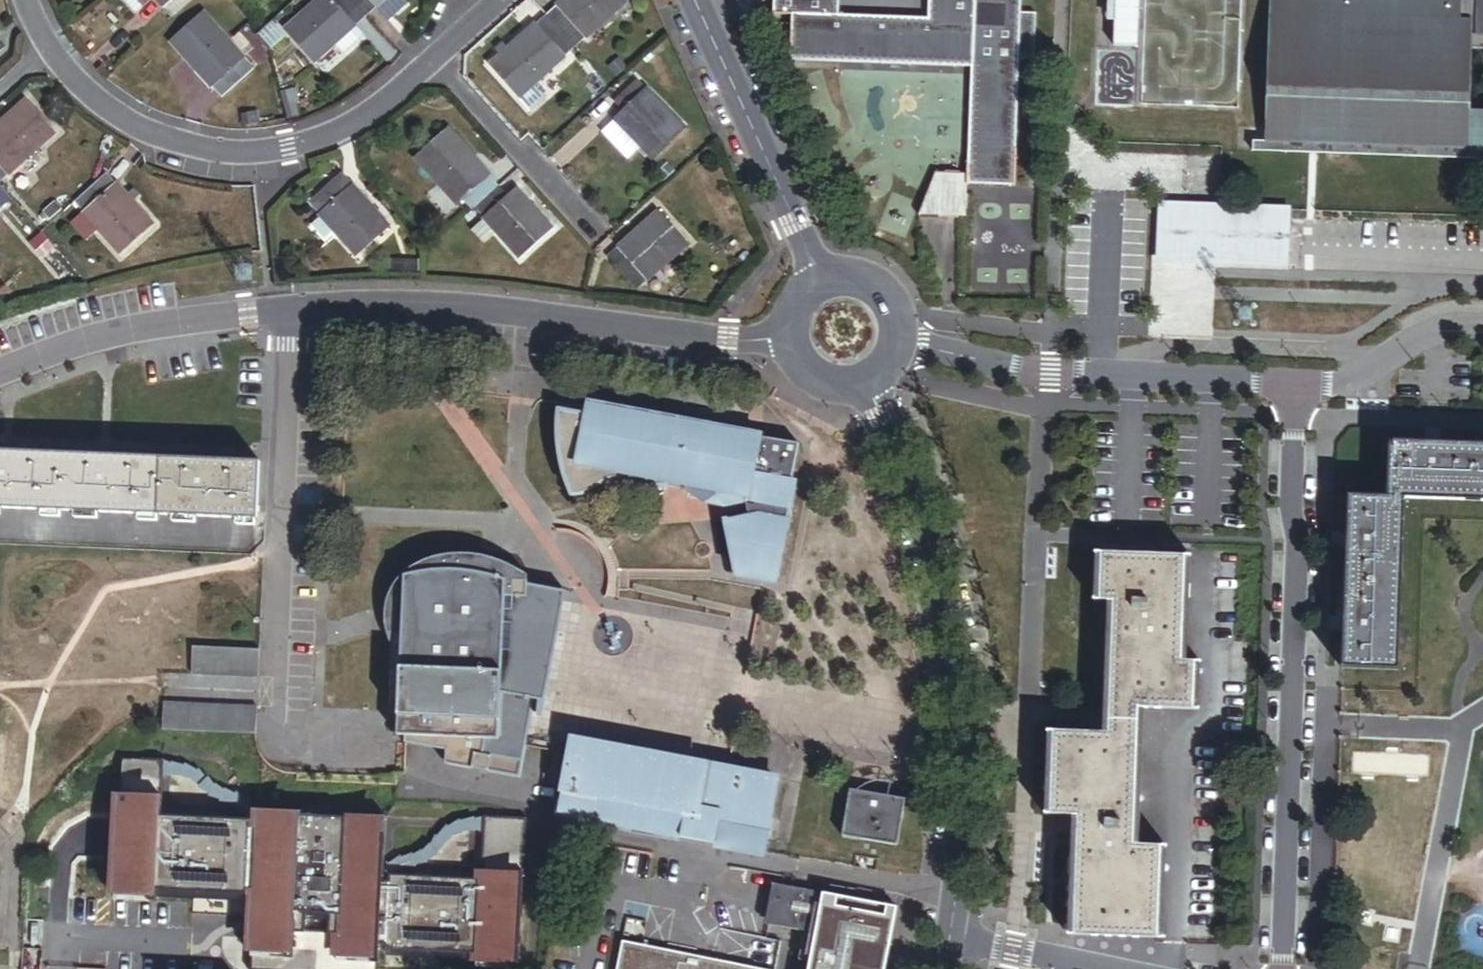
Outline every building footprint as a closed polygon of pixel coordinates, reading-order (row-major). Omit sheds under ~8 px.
[(139,0),(124,0),(136,14),(145,6),(139,0)] [(349,18),(359,9),(351,0),(319,0),(286,29),(316,63),(337,44),(357,27),(349,18)] [(359,9),(369,0),(351,0),(359,9)] [(400,0),(386,0),(377,8),(383,14),(400,0)] [(629,5),(624,0),(565,0),(547,16),(578,50),(629,5)] [(842,0),(774,0),(773,14),(791,15),(790,61),(972,68),(968,173),(967,184),(968,185),(1015,186),(1020,59),(1034,59),(1036,13),(1021,13),(1022,0),(929,0),(928,19),(841,16),(842,0)] [(1109,46),(1136,47),(1139,0),(1111,0),(1109,46)] [(1267,130),(1472,137),(1472,114),(1474,53),(1482,53),(1482,0),(1271,0),(1267,130)] [(254,70),(205,13),(172,41),(221,99),(254,70)] [(534,89),(578,50),(547,16),(507,51),(501,56),(489,66),(529,111),(543,99),(534,89)] [(345,54),(365,37),(357,27),(337,44),(345,54)] [(507,51),(502,46),(496,51),(501,56),(507,51)] [(616,118),(652,160),(686,130),(650,89),(648,90),(638,80),(613,101),(623,112),(616,118)] [(301,103),(298,88),(292,89),(295,104),(301,103)] [(295,104),(292,89),(282,91),(285,106),(295,104)] [(57,135),(27,102),(0,126),(0,185),(57,135)] [(298,116),(295,104),(285,106),(288,118),(298,116)] [(262,122),(259,110),(242,114),(244,126),(262,122)] [(1472,114),(1472,137),(1471,149),(1267,142),(1253,142),(1252,154),(1482,162),(1482,114),(1472,114)] [(499,186),(449,129),(415,159),(456,205),(464,198),(474,209),(499,186)] [(1471,149),(1472,137),(1267,130),(1267,142),(1471,149)] [(967,217),(968,185),(967,184),(968,173),(937,172),(920,216),(967,217)] [(155,227),(108,174),(75,203),(84,213),(70,225),(86,244),(100,232),(121,256),(155,227)] [(321,218),(358,259),(393,228),(355,186),(347,193),(339,184),(314,206),(323,216),(321,218)] [(553,230),(517,189),(508,196),(499,186),(474,209),(484,221),(471,233),(483,246),(496,234),(520,260),(553,230)] [(1157,262),(1289,264),(1289,201),(1157,199),(1157,262)] [(645,284),(690,244),(662,212),(621,248),(629,257),(618,266),(638,290),(645,284)] [(629,257),(621,248),(610,257),(618,266),(629,257)] [(642,294),(649,288),(645,284),(638,290),(642,294)] [(744,503),(745,517),(744,521),(725,526),(735,573),(736,576),(767,582),(775,584),(793,485),(791,484),(798,447),(792,446),(793,442),(760,436),(587,409),(585,418),(559,412),(557,427),(557,443),(559,450),(561,462),(564,476),(566,482),(572,497),(575,498),(581,497),(588,495),(601,486),(606,483),(613,481),(620,480),(627,480),(631,482),(640,485),(654,489),(667,488),(667,486),(688,490),(688,492),(744,503)] [(1389,442),(1387,497),(1405,498),(1482,501),(1482,445),(1389,442)] [(261,465),(0,452),(0,507),(258,520),(261,465)] [(1398,671),(1405,498),(1387,497),(1349,496),(1342,669),(1398,671)] [(1182,663),(1186,558),(1102,554),(1100,602),(1111,603),(1106,721),(1139,722),(1140,708),(1193,710),(1195,663),(1182,663)] [(516,674),(520,649),(535,652),(547,598),(505,590),(505,582),(495,579),(484,577),(485,568),(426,565),(426,574),(420,574),(405,578),(404,604),(404,618),(391,617),(390,645),(402,646),(398,737),(486,740),(483,755),(500,759),(499,763),(501,766),(503,766),(505,764),(506,760),(514,762),(526,699),(527,696),(516,693),(516,690),(516,685),(516,681),(516,674)] [(541,702),(562,596),(547,598),(535,652),(527,696),(526,699),(541,702)] [(404,618),(404,604),(392,604),(391,617),(404,618)] [(262,673),(262,646),(195,643),(195,671),(262,673)] [(260,729),(261,703),(167,700),(166,725),(260,729)] [(1134,846),(1139,722),(1106,721),(1106,735),(1054,733),(1050,816),(1079,817),(1074,936),(1158,939),(1161,847),(1134,846)] [(558,817),(763,854),(776,783),(679,766),(678,773),(664,770),(666,762),(571,745),(558,817)] [(386,819),(344,817),(344,820),(301,817),(301,814),(259,812),(258,827),(252,827),(252,822),(161,816),(164,761),(121,759),(113,896),(148,898),(148,903),(156,904),(156,893),(248,899),(248,893),(254,893),(253,919),(246,918),(245,941),(251,941),(250,959),(378,966),(379,951),(385,952),(385,957),(475,962),(475,968),(518,968),(526,821),(484,819),(483,821),(483,834),(480,882),(389,877),(389,884),(383,884),(383,869),(386,819)] [(251,804),(239,797),(228,791),(222,789),(197,770),(183,764),(164,763),(163,776),(182,777),(209,795),(219,801),(234,807),(246,814),(252,822),(252,827),(258,827),(259,812),(251,804)] [(899,847),(908,800),(852,789),(843,836),(899,847)] [(458,836),(471,833),(483,834),(483,821),(478,820),(460,822),(449,827),(425,852),(417,855),(400,858),(383,869),(383,884),(389,884),(389,877),(395,874),(407,869),(429,863),(437,857),(451,841),(458,836)] [(811,930),(818,893),(776,885),(770,923),(788,926),(794,927),(811,930)] [(894,907),(818,893),(811,930),(794,927),(791,945),(789,954),(793,955),(790,968),(883,968),(894,907)] [(791,945),(794,927),(788,926),(785,944),(791,945)] [(625,943),(619,968),(748,968),(625,943)]
